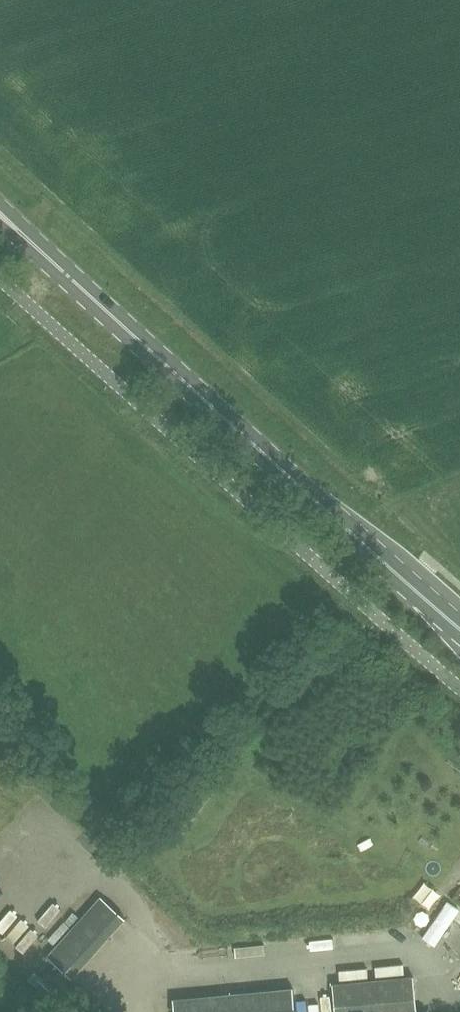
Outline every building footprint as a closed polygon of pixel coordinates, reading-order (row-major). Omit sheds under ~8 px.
[(43,954),(69,977),(123,918),(97,894),(43,954)] [(383,937),(411,936),(411,928),(382,929),(383,937)] [(346,933),(346,941),(373,942),(373,933),(346,933)] [(355,967),(356,977),(375,976),(375,966),(355,967)] [(333,986),(335,1011),(417,1011),(413,978),(333,986)] [(175,1011),(295,1011),(293,988),(173,999),(175,1011)]
